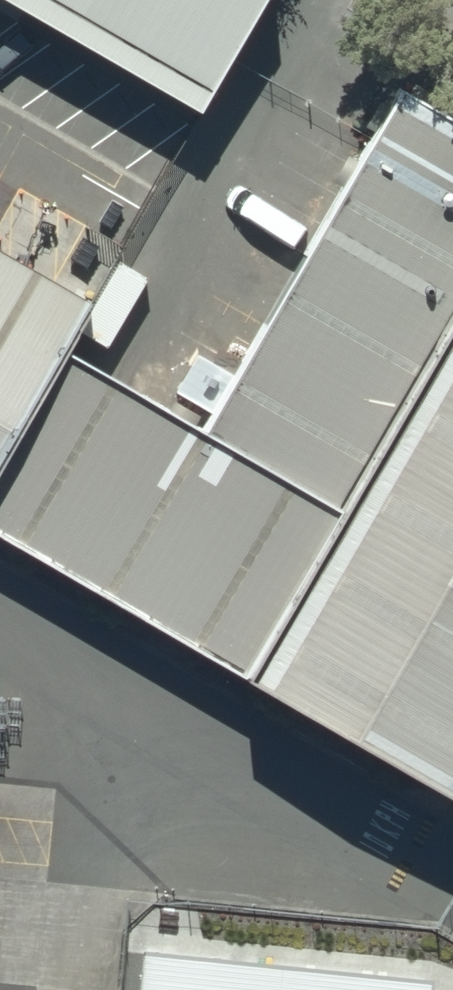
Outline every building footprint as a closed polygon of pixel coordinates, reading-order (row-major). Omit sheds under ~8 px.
[(206,128),(280,0),(0,0),(0,8),(206,128)] [(324,510),(452,297),(452,123),(397,89),(191,430),(324,510)] [(0,273),(0,425),(46,346),(67,311),(0,273)] [(228,670),(452,800),(452,297),(228,670)] [(0,425),(0,538),(228,670),(324,510),(191,430),(46,346),(0,425)]
